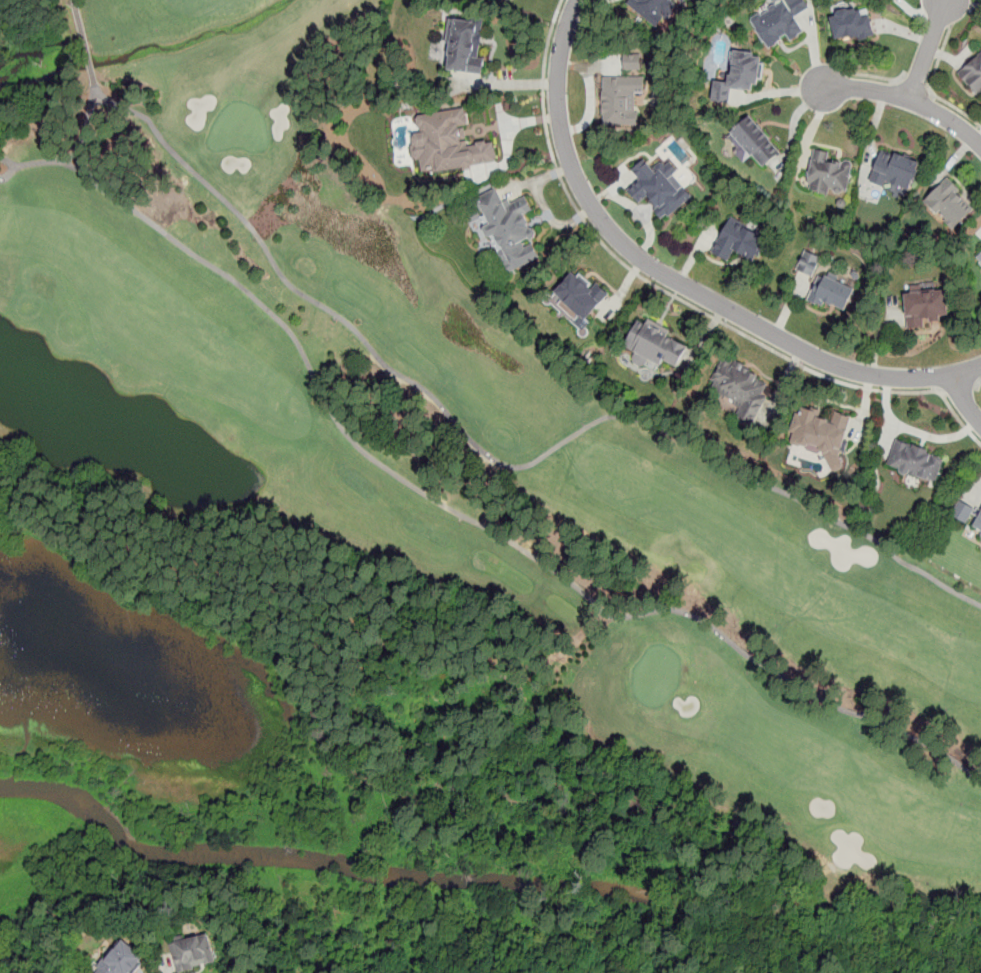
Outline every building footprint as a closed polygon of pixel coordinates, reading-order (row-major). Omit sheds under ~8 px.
[(627,7),(662,28),(680,0),(631,0),(627,7)] [(767,50),(802,31),(795,17),(810,8),(805,0),(779,0),(749,17),(767,50)] [(872,10),(832,10),(832,38),(872,38),(872,10)] [(485,23),(453,18),(445,70),(476,75),(485,23)] [(756,92),(763,55),(733,50),(728,83),(715,80),(712,100),(729,102),(731,87),(756,92)] [(980,97),(980,96),(980,52),(958,74),(980,97)] [(641,69),(640,54),(623,54),(624,70),(641,69)] [(602,76),(602,126),(637,126),(637,94),(644,94),(644,76),(602,76)] [(419,173),(497,165),(495,140),(467,143),(464,112),(414,117),(419,173)] [(749,118),(729,135),(759,171),(780,153),(749,118)] [(827,159),(828,154),(814,150),(803,186),(842,198),(852,166),(827,159)] [(910,189),(918,161),(880,151),(872,179),(910,189)] [(631,169),(639,180),(627,188),(639,204),(648,198),(663,220),(694,198),(667,159),(653,168),(646,158),(631,169)] [(950,225),(969,205),(945,181),(926,201),(950,225)] [(510,274),(540,258),(531,239),(537,236),(526,216),(533,213),(525,198),(507,207),(496,186),(470,200),(510,274)] [(756,262),(768,231),(728,215),(713,254),(729,260),(733,252),(756,262)] [(797,270),(812,275),(818,258),(804,252),(797,270)] [(582,325),(607,299),(577,269),(552,294),(582,325)] [(844,314),(855,290),(820,274),(809,298),(844,314)] [(907,323),(947,321),(945,291),(905,293),(907,323)] [(674,371),(688,346),(639,319),(624,344),(674,371)] [(753,418),(770,384),(724,360),(706,394),(753,418)] [(850,419),(796,407),(787,445),(828,454),(825,467),(839,470),(850,419)] [(937,482),(945,456),(894,442),(887,469),(937,482)] [(974,508),(959,499),(951,514),(966,522),(974,508)] [(973,529),(980,533),(980,512),(973,529)] [(216,964),(209,932),(170,941),(177,972),(216,964)] [(150,961),(124,936),(88,972),(139,972),(150,961)]
